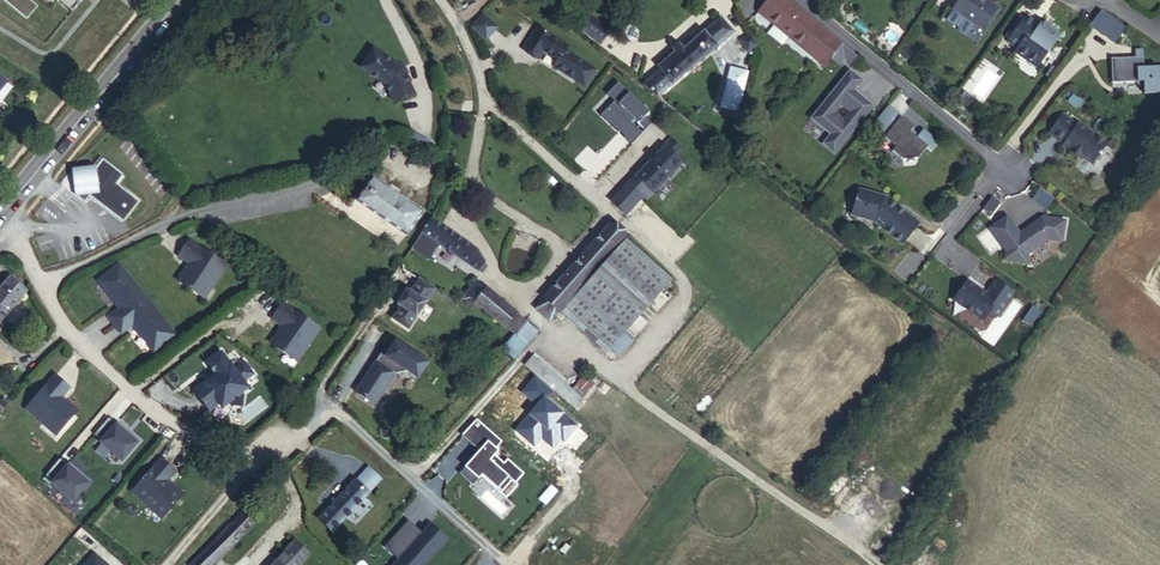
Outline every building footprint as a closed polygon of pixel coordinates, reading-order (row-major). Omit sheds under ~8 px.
[(31,0),(4,0),(27,19),(38,6),(31,0)] [(72,12),(82,0),(58,0),(72,12)] [(831,37),(788,0),(768,0),(758,12),(769,21),(771,21),(790,37),(791,40),(813,58),(831,37)] [(983,0),(958,0),(944,19),(962,31),(963,36),(973,42),(995,8),(983,0)] [(1101,15),(1098,14),(1087,29),(1113,44),(1124,29),(1101,15)] [(484,15),(472,28),(486,40),(497,28),(484,15)] [(1024,15),(1004,41),(1014,49),(1011,52),(1034,69),(1058,35),(1047,28),(1046,29),(1038,23),(1037,25),(1024,15)] [(577,27),(600,43),(607,32),(584,16),(577,27)] [(665,65),(659,70),(642,85),(657,97),(672,84),(673,85),(716,47),(716,46),(731,33),(719,18),(684,49),(678,43),(659,59),(665,65)] [(538,30),(524,50),(539,60),(544,53),(553,40),(538,30)] [(751,35),(738,41),(744,54),(757,47),(751,35)] [(830,60),(841,45),(831,37),(813,58),(824,67),(830,60)] [(567,50),(553,40),(544,53),(558,63),(554,70),(574,83),(584,67),(564,54),(567,50)] [(830,60),(837,66),(843,59),(849,65),(856,57),(841,45),(830,60)] [(402,70),(374,51),(362,69),(380,81),(381,81),(388,85),(391,94),(395,103),(414,94),(402,70)] [(654,64),(659,70),(665,65),(659,59),(654,64)] [(1114,61),(1114,84),(1144,84),(1144,96),(1159,96),(1159,70),(1146,70),(1146,60),(1114,61)] [(729,67),(721,108),(740,112),(748,71),(729,67)] [(859,82),(848,72),(808,118),(828,135),(820,145),(831,154),(870,108),(859,99),(857,101),(849,94),(851,91),(859,82)] [(851,91),(849,94),(857,101),(859,99),(851,91)] [(900,119),(886,107),(870,126),(884,138),(882,140),(893,150),(889,154),(900,163),(905,163),(905,165),(909,164),(909,163),(914,162),(923,151),(928,155),(935,147),(920,134),(913,141),(906,136),(910,131),(899,121),(900,119)] [(1059,117),(1046,137),(1060,147),(1059,149),(1076,161),(1078,159),(1089,167),(1103,146),(1075,126),(1074,127),(1059,117)] [(664,147),(674,157),(682,149),(671,139),(664,147)] [(635,177),(648,190),(653,193),(681,163),(674,157),(664,147),(635,177)] [(124,174),(104,158),(96,168),(75,171),(79,196),(86,201),(91,195),(125,221),(140,200),(117,183),(124,174)] [(627,215),(648,190),(635,177),(612,202),(627,215)] [(373,179),(357,202),(405,234),(421,212),(373,179)] [(1035,188),(1027,199),(1041,210),(1049,199),(1035,188)] [(897,245),(913,225),(881,199),(855,191),(847,216),(868,222),(897,245)] [(990,198),(981,210),(989,216),(999,204),(990,198)] [(1002,259),(1023,263),(1024,254),(1045,239),(1059,241),(1063,221),(1040,217),(1017,233),(1004,216),(987,228),(1004,250),(1002,259)] [(475,249),(432,219),(422,234),(471,267),(478,256),(473,253),(475,249)] [(543,301),(536,309),(549,321),(556,312),(558,313),(623,240),(608,227),(543,299),(543,301)] [(623,240),(559,312),(604,351),(668,279),(623,240)] [(225,266),(187,242),(177,258),(187,265),(176,283),(201,298),(211,282),(214,284),(225,266)] [(488,268),(475,249),(473,253),(478,256),(471,267),(483,275),(488,268)] [(118,264),(102,276),(107,282),(101,287),(115,305),(117,303),(120,306),(118,308),(106,317),(120,334),(134,323),(136,326),(134,328),(148,346),(154,341),(158,347),(174,335),(118,264)] [(102,276),(96,281),(101,287),(107,282),(102,276)] [(0,290),(0,321),(26,292),(10,278),(0,290)] [(407,329),(434,290),(418,280),(410,292),(406,289),(397,303),(397,304),(397,305),(398,306),(400,307),(392,319),(407,329)] [(984,294),(964,281),(951,300),(981,321),(986,313),(993,318),(1011,292),(993,280),(984,294)] [(476,281),(464,296),(504,328),(515,314),(476,281)] [(205,300),(214,284),(211,282),(201,298),(205,300)] [(307,346),(319,328),(282,302),(271,318),(281,325),(269,342),(294,359),(304,344),(307,346)] [(525,322),(515,314),(504,328),(512,335),(525,322)] [(537,332),(525,322),(513,336),(525,346),(537,332)] [(154,341),(148,346),(153,352),(158,347),(154,341)] [(377,369),(372,366),(355,390),(374,403),(395,373),(407,370),(418,377),(428,362),(396,341),(389,351),(377,369)] [(294,359),(297,362),(307,346),(304,344),(294,359)] [(205,379),(191,388),(209,411),(218,403),(222,408),(229,403),(231,405),(242,406),(243,396),(241,393),(249,388),(244,381),(253,374),(244,362),(234,369),(221,352),(206,363),(213,372),(215,375),(207,381),(205,379)] [(584,395),(538,356),(531,365),(578,403),(584,395)] [(215,375),(213,372),(205,379),(207,381),(215,375)] [(69,391),(54,378),(24,413),(40,427),(43,424),(57,437),(76,415),(61,401),(69,391)] [(501,442),(476,420),(462,435),(480,451),(460,474),(472,484),(481,474),(501,492),(511,481),(514,484),(523,474),(506,459),(503,463),(494,455),(497,451),(495,449),(501,442)] [(113,429),(105,422),(91,439),(98,445),(97,447),(118,465),(136,444),(127,437),(125,439),(119,434),(121,431),(115,426),(113,429)] [(43,424),(40,427),(54,439),(57,437),(43,424)] [(59,460),(44,477),(52,484),(50,485),(72,503),(90,483),(81,475),(79,477),(72,472),(74,469),(68,464),(66,467),(59,460)] [(160,461),(130,495),(147,510),(149,507),(163,519),(182,496),(167,483),(175,474),(160,461)] [(355,482),(319,521),(332,532),(368,494),(381,480),(368,468),(355,482)] [(147,510),(161,522),(163,519),(149,507),(147,510)] [(246,510),(209,549),(221,560),(258,520),(246,510)] [(445,538),(430,525),(422,534),(408,521),(384,547),(399,560),(395,564),(422,564),(445,538)] [(309,556),(294,542),(280,558),(283,560),(278,564),(301,564),(309,556)] [(202,556),(211,564),(215,564),(221,560),(209,549),(202,556)] [(95,554),(85,564),(107,564),(95,554)] [(277,555),(267,564),(273,564),(280,558),(277,555)] [(202,556),(193,564),(211,564),(202,556)]
